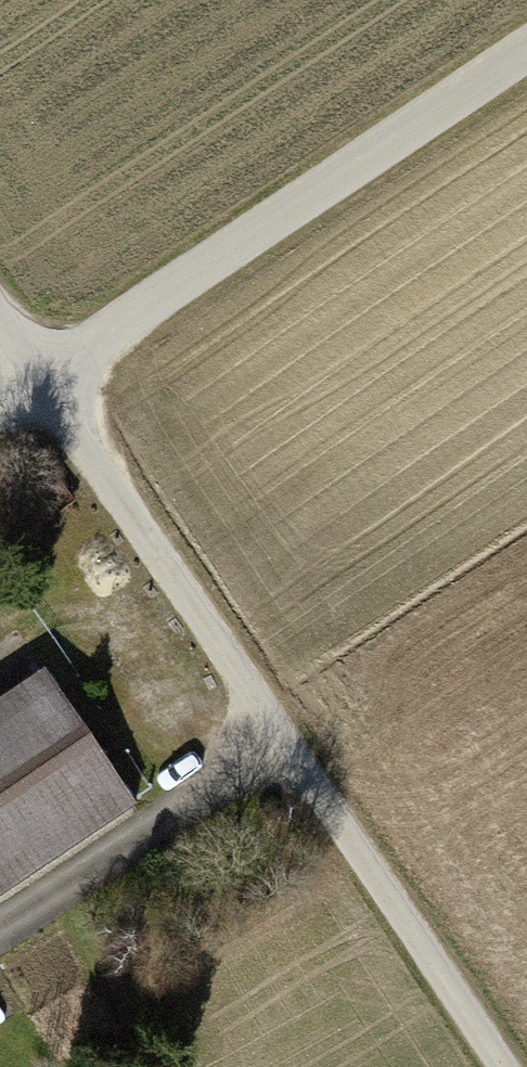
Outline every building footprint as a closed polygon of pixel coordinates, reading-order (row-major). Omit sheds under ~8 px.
[(133,801),(50,677),(0,710),(0,890),(133,801)]
